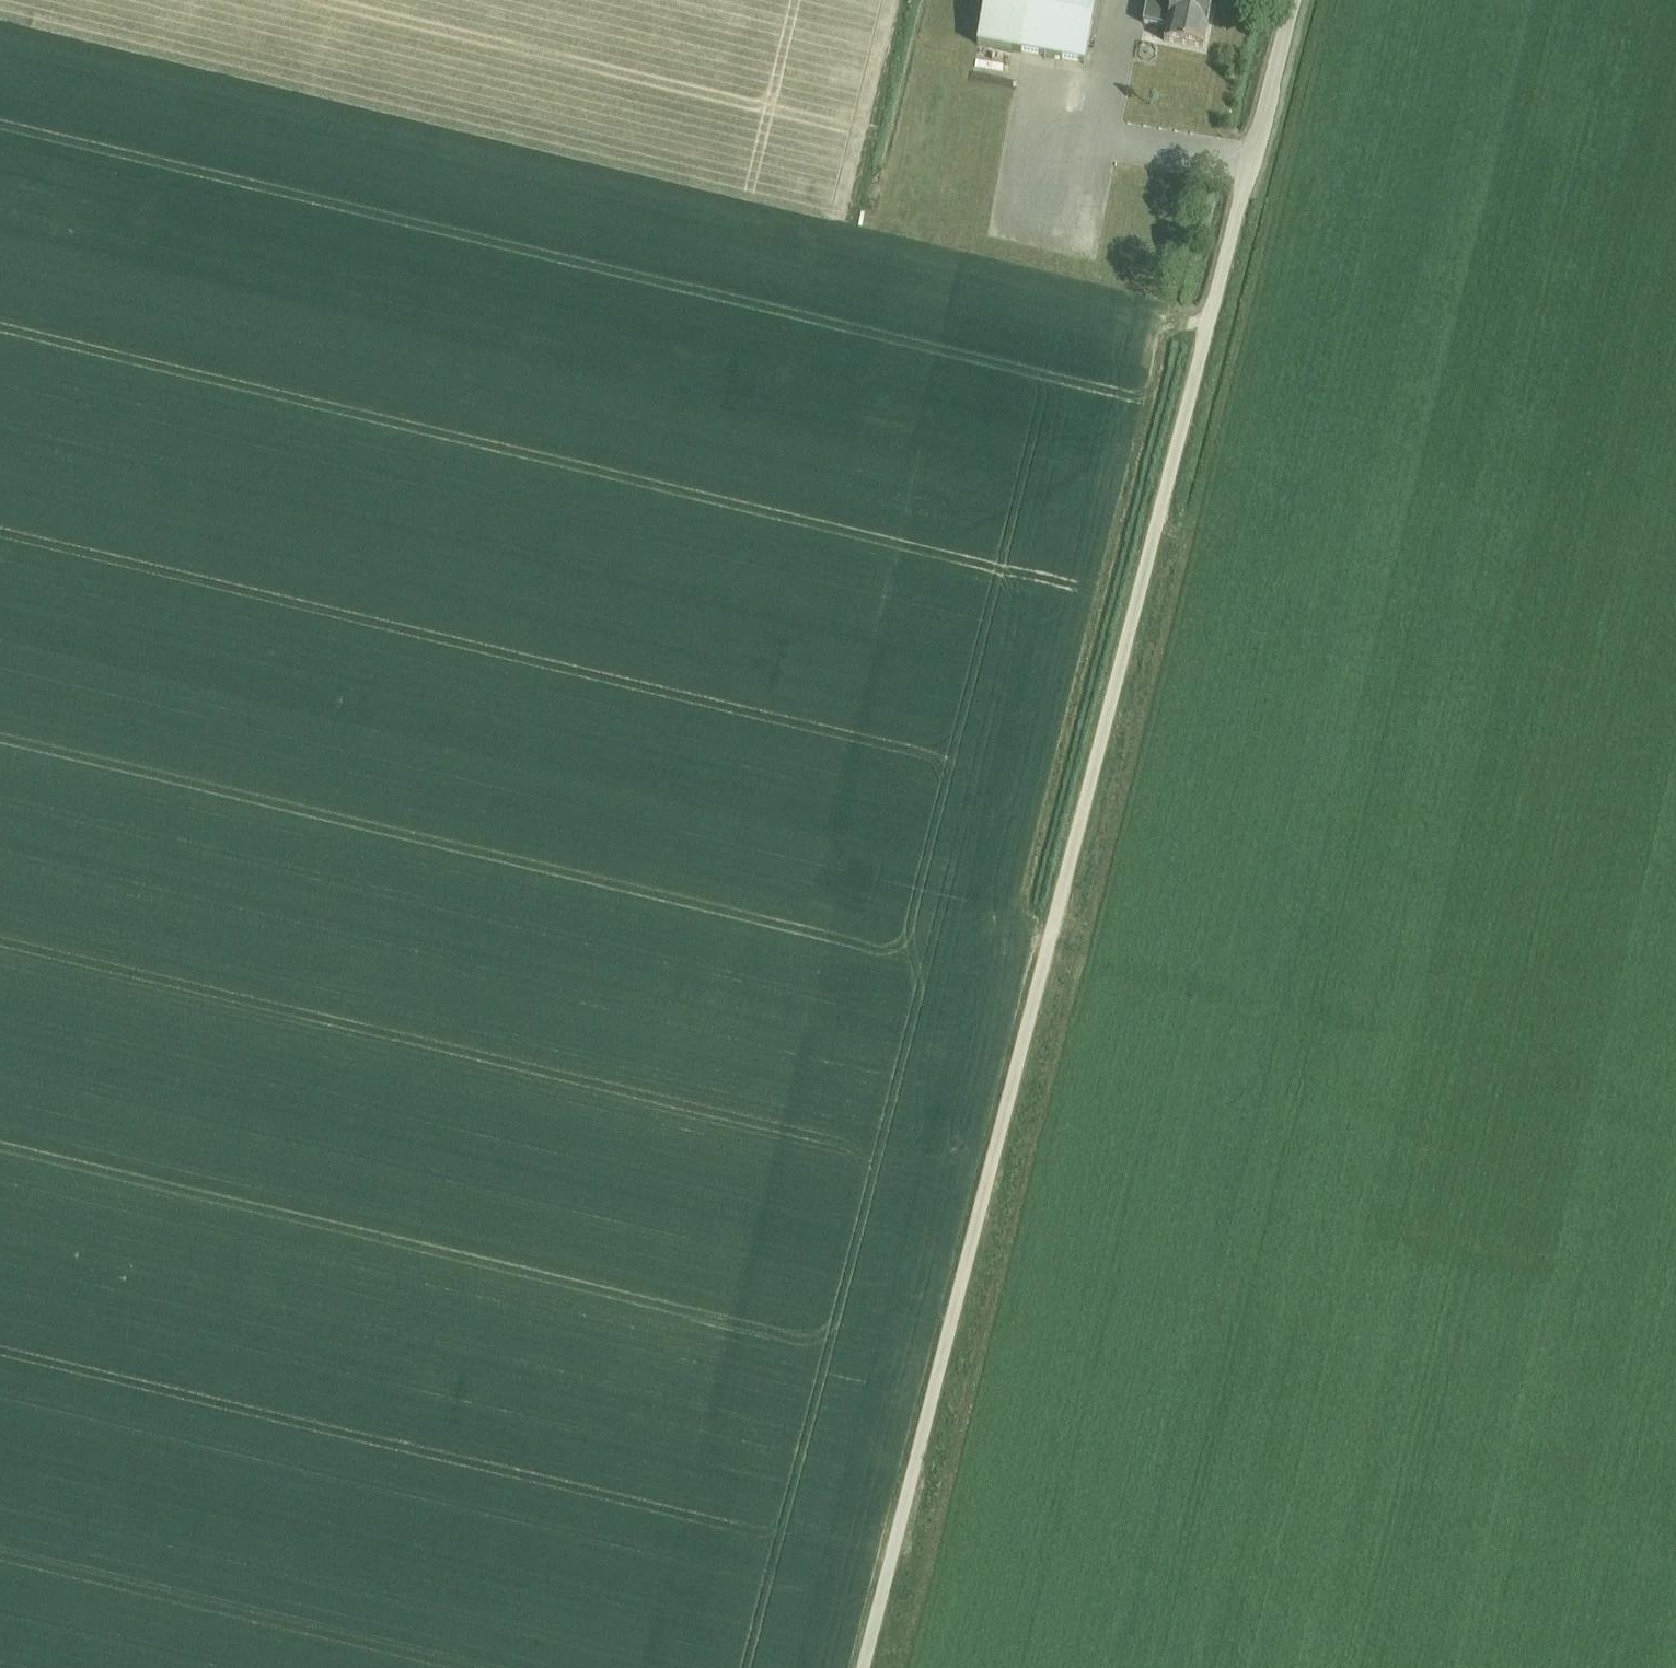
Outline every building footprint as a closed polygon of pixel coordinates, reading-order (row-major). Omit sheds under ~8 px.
[(976,44),(1083,65),(1096,0),(984,0),(976,44)] [(1163,40),(1201,48),(1211,0),(1209,0),(1146,0),(1142,23),(1165,28),(1163,40)]
